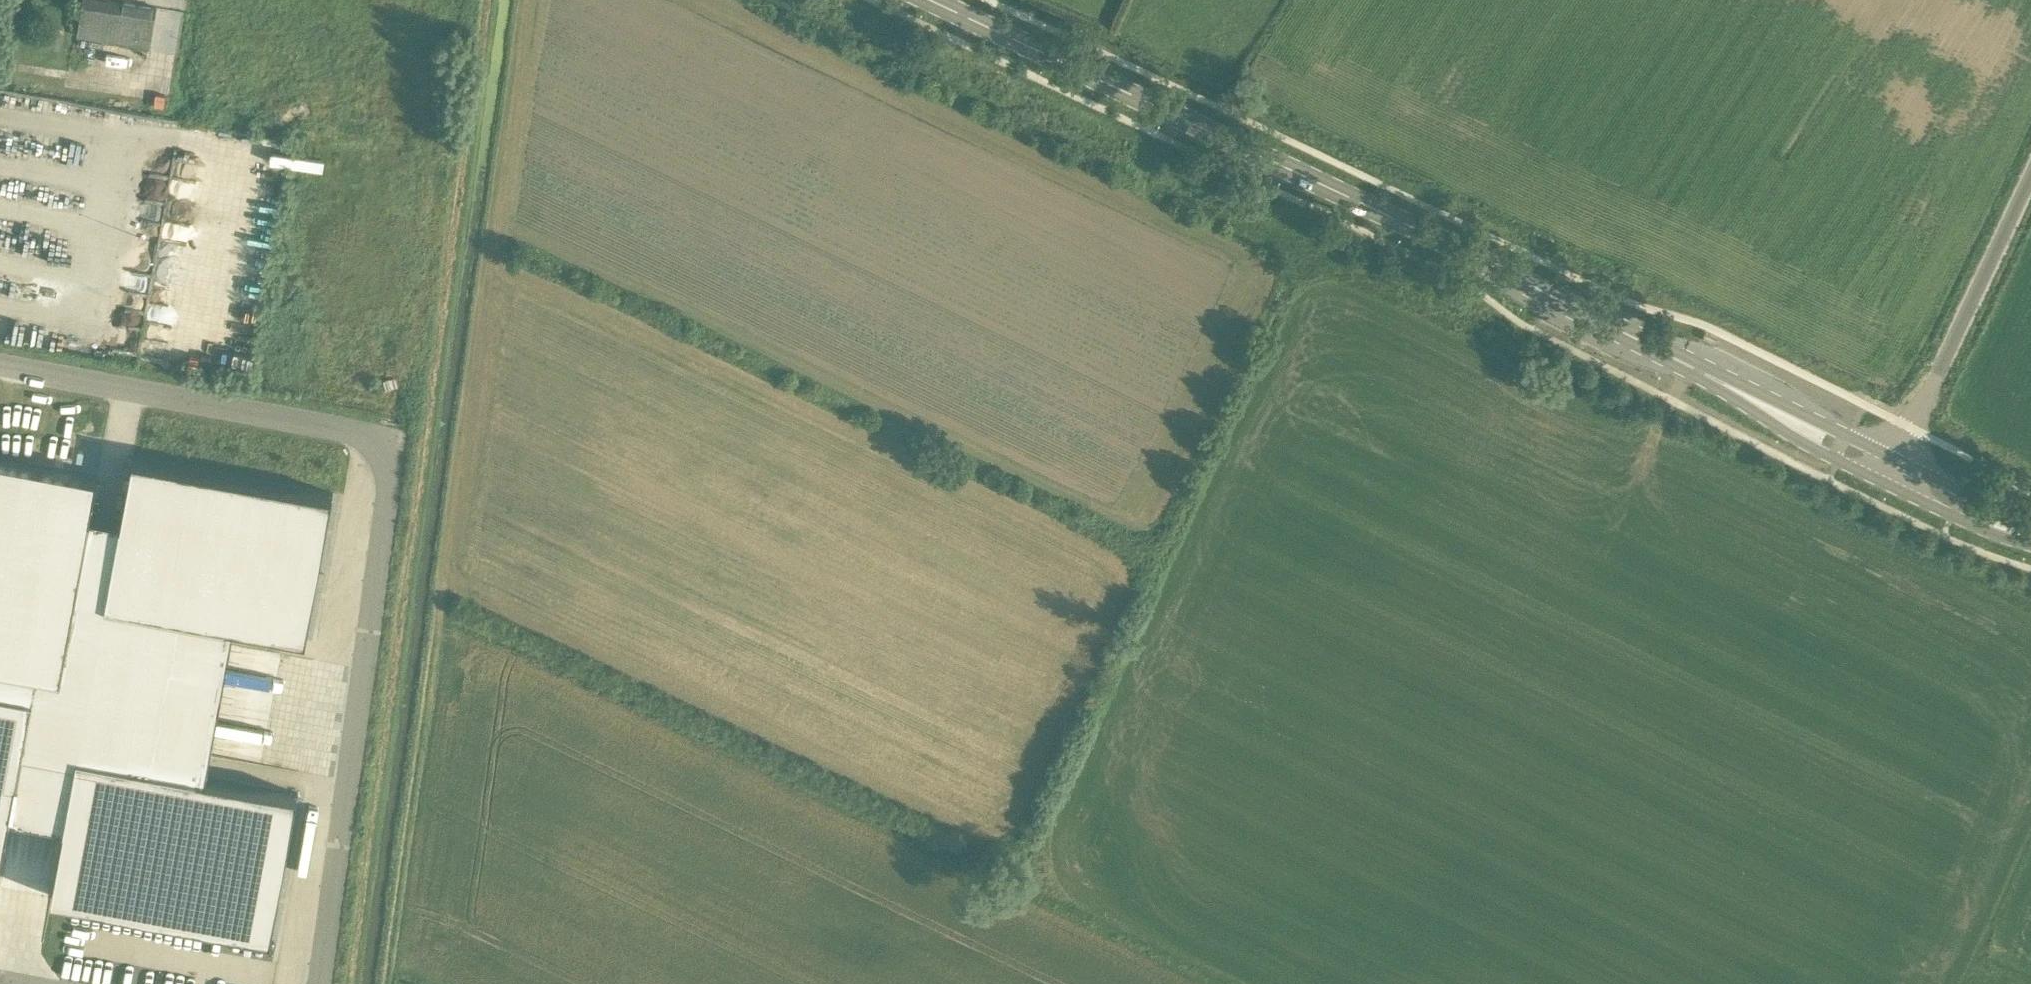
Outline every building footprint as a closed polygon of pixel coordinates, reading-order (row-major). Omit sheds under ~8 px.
[(156,6),(114,0),(84,0),(79,35),(150,46),(156,6)] [(48,45),(60,47),(63,31),(51,30),(48,45)] [(1713,342),(1715,336),(1704,331),(1702,336),(1713,342)] [(11,814),(38,669),(61,673),(91,513),(98,474),(0,455),(0,871),(11,814)] [(38,669),(11,814),(65,824),(52,895),(271,936),(298,792),(206,775),(234,623),(306,636),(333,492),(133,455),(121,519),(91,513),(61,673),(38,669)]
